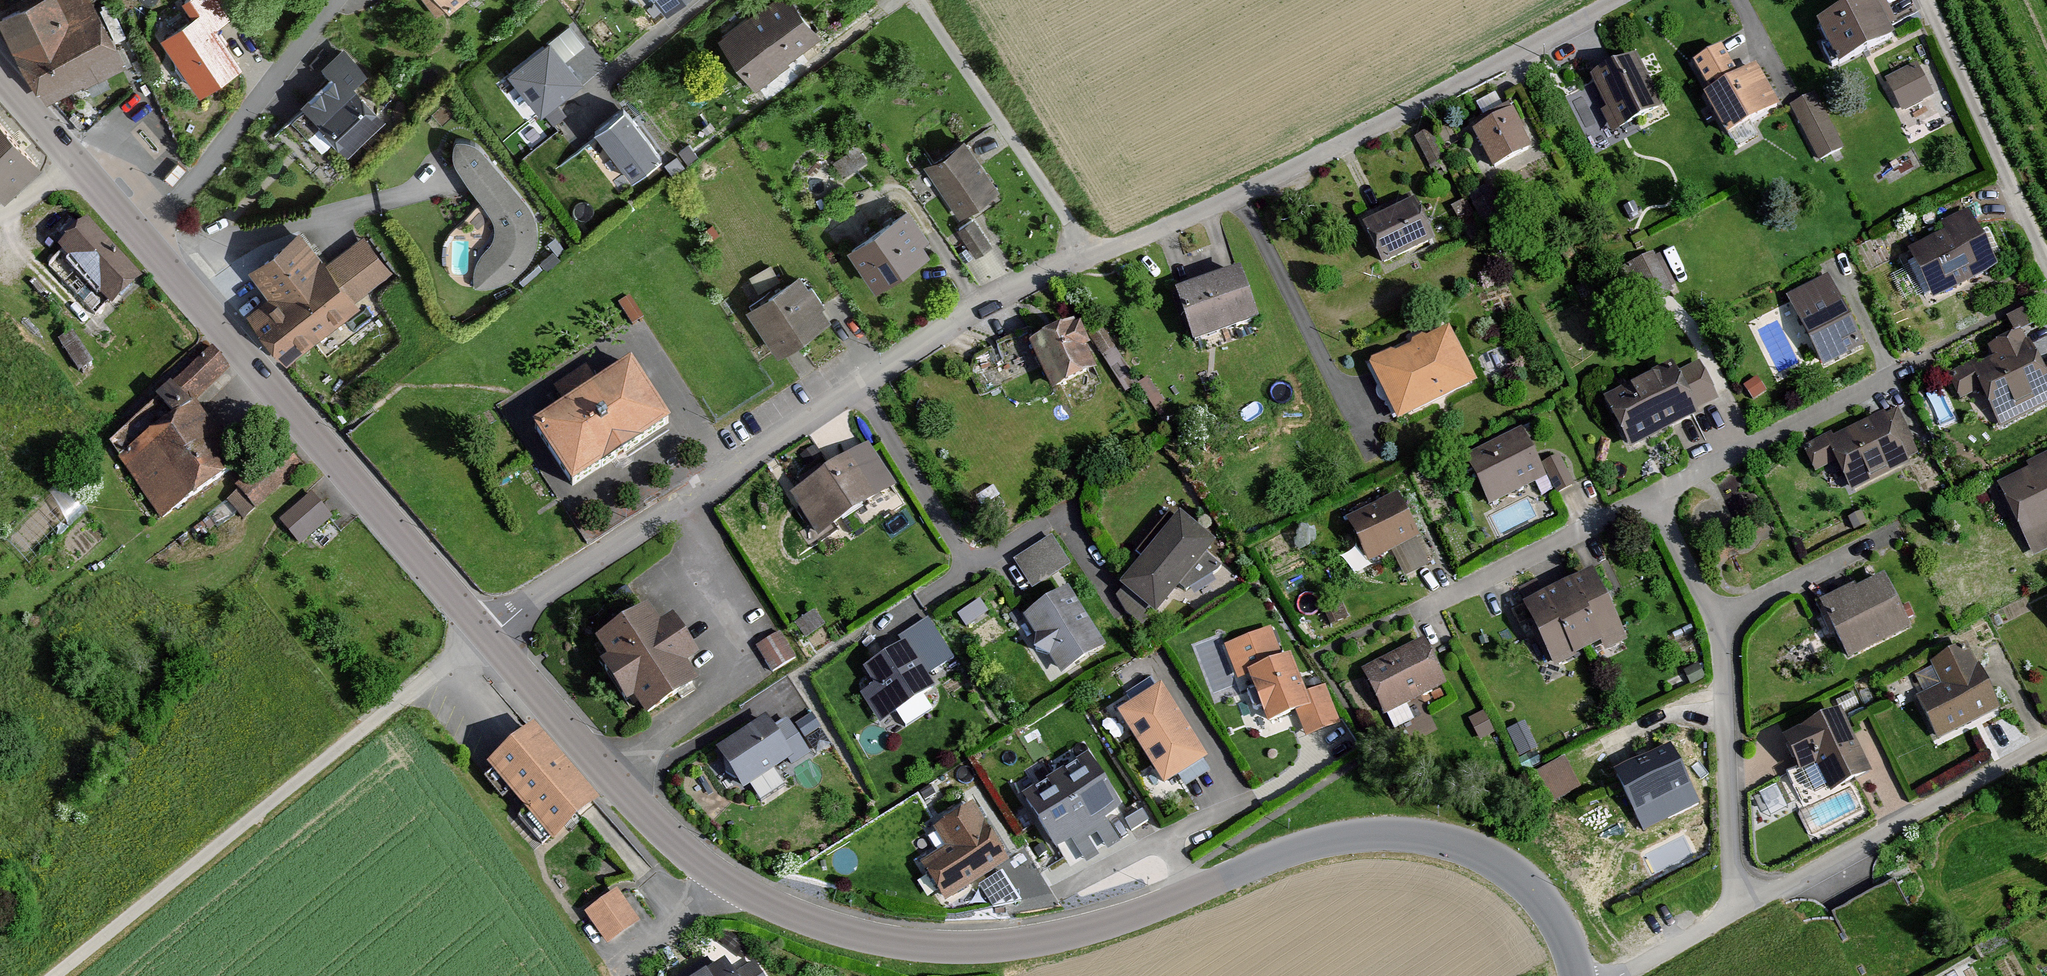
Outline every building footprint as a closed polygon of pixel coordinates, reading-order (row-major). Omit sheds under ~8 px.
[(108,32),(95,1),(65,15),(58,0),(40,0),(0,19),(0,25),(24,72),(108,32)] [(203,100),(244,74),(214,27),(228,18),(217,0),(188,0),(182,4),(194,21),(165,40),(203,100)] [(470,0),(438,0),(450,15),(470,0)] [(664,18),(688,0),(650,0),(664,18)] [(821,37),(792,0),(775,0),(719,44),(754,89),(821,37)] [(1881,42),(1859,0),(1853,0),(1800,28),(1823,72),(1881,42)] [(125,69),(108,32),(24,72),(43,93),(46,92),(53,103),(125,69)] [(507,73),(542,124),(587,94),(551,43),(507,73)] [(363,75),(340,50),(321,68),(332,79),(304,105),(346,153),(382,122),(351,86),(363,75)] [(1744,67),(1727,77),(1713,51),(1682,69),(1696,95),(1692,97),(1717,140),(1769,109),(1744,67)] [(1607,137),(1652,115),(1625,60),(1580,82),(1607,137)] [(1894,116),(1927,101),(1911,65),(1877,81),(1894,116)] [(1814,166),(1837,154),(1808,98),(1785,110),(1814,166)] [(630,179),(662,157),(628,108),(596,129),(630,179)] [(1491,172),(1529,153),(1506,109),(1468,129),(1491,172)] [(47,169),(0,119),(0,190),(11,202),(47,169)] [(462,140),(455,141),(453,145),(451,154),(452,165),(457,173),(490,224),(492,234),(491,244),(475,261),(471,272),(471,280),(471,288),(472,293),(478,293),(494,291),(511,284),(522,273),(530,262),(534,250),(536,237),(534,224),(527,210),(489,160),(478,148),(468,141),(462,140)] [(921,171),(957,222),(996,195),(960,144),(921,171)] [(1371,272),(1428,246),(1408,200),(1350,226),(1371,272)] [(849,252),(879,293),(935,253),(906,212),(849,252)] [(1933,226),(1938,236),(1899,256),(1924,306),(1989,273),(1959,213),(1933,226)] [(980,214),(963,220),(973,249),(990,243),(980,214)] [(26,278),(79,331),(107,303),(114,310),(142,282),(82,222),(26,278)] [(247,273),(268,299),(244,317),(282,366),(356,310),(351,303),(386,276),(357,239),(323,265),(297,233),(247,273)] [(1636,312),(1667,297),(1647,258),(1616,273),(1636,312)] [(745,309),(775,357),(829,323),(798,275),(745,309)] [(1182,347),(1248,324),(1231,275),(1165,298),(1182,347)] [(1815,375),(1858,353),(1820,278),(1776,300),(1815,375)] [(1079,326),(1032,347),(1054,397),(1101,376),(1079,326)] [(1400,424),(1476,388),(1446,327),(1371,363),(1400,424)] [(1974,395),(1990,427),(2046,399),(2046,392),(2026,348),(2018,352),(2012,336),(1979,350),(1986,367),(1966,377),(1966,378),(1947,386),(1955,403),(1974,395)] [(109,446),(156,521),(236,472),(196,407),(229,373),(205,349),(109,446)] [(1693,364),(1666,378),(1660,367),(1594,400),(1622,454),(1688,421),(1686,417),(1713,404),(1693,364)] [(579,491),(676,426),(637,368),(540,433),(579,491)] [(1844,499),(1906,468),(1899,453),(1910,448),(1891,409),(1817,445),(1819,449),(1800,458),(1809,477),(1829,468),(1844,499)] [(1513,431),(1454,459),(1478,508),(1536,480),(1513,431)] [(239,524),(300,471),(279,447),(218,500),(239,524)] [(2020,467),(2022,473),(1986,490),(2020,563),(2046,551),(2046,455),(2020,467)] [(1550,498),(1569,489),(1555,459),(1536,468),(1550,498)] [(818,541),(879,503),(852,460),(791,499),(818,541)] [(330,518),(308,493),(274,522),(296,547),(330,518)] [(1359,569),(1410,542),(1387,498),(1337,524),(1359,569)] [(1159,617),(1216,546),(1182,518),(1124,589),(1159,617)] [(1029,592),(1069,567),(1050,536),(1009,561),(1029,592)] [(1596,656),(1619,645),(1583,574),(1510,612),(1541,672),(1591,646),(1596,656)] [(1837,664),(1903,632),(1876,576),(1810,607),(1837,664)] [(1060,679),(1106,650),(1069,591),(1023,620),(1060,679)] [(678,621),(666,629),(655,612),(603,644),(614,661),(605,666),(630,707),(639,701),(653,723),(705,691),(691,669),(703,661),(678,621)] [(1326,683),(1303,692),(1286,652),(1284,653),(1272,623),(1221,643),(1235,677),(1242,674),(1260,720),(1294,706),(1306,735),(1341,721),(1326,683)] [(751,652),(768,676),(792,660),(775,635),(751,652)] [(863,673),(873,689),(862,696),(880,726),(936,692),(908,645),(863,673)] [(1413,645),(1351,674),(1374,723),(1436,693),(1413,645)] [(1923,666),(1925,670),(1906,680),(1914,695),(1906,699),(1931,746),(1993,713),(1959,647),(1923,666)] [(1166,791),(1210,764),(1164,688),(1119,716),(1166,791)] [(1825,797),(1863,777),(1829,714),(1769,746),(1785,777),(1807,765),(1825,797)] [(721,757),(746,792),(800,753),(775,718),(721,757)] [(490,770),(554,845),(602,803),(538,728),(490,770)] [(1680,814),(1671,797),(1686,790),(1665,748),(1604,778),(1625,820),(1631,817),(1639,834),(1680,814)] [(1553,796),(1582,782),(1568,751),(1539,765),(1553,796)] [(1120,803),(1087,752),(1024,792),(1057,843),(1120,803)] [(947,906),(1010,866),(973,809),(935,833),(949,855),(924,870),(947,906)] [(606,950),(639,925),(616,894),(583,918),(606,950)] [(750,966),(735,975),(757,975),(750,966)] [(724,967),(711,975),(730,975),(724,967)]
